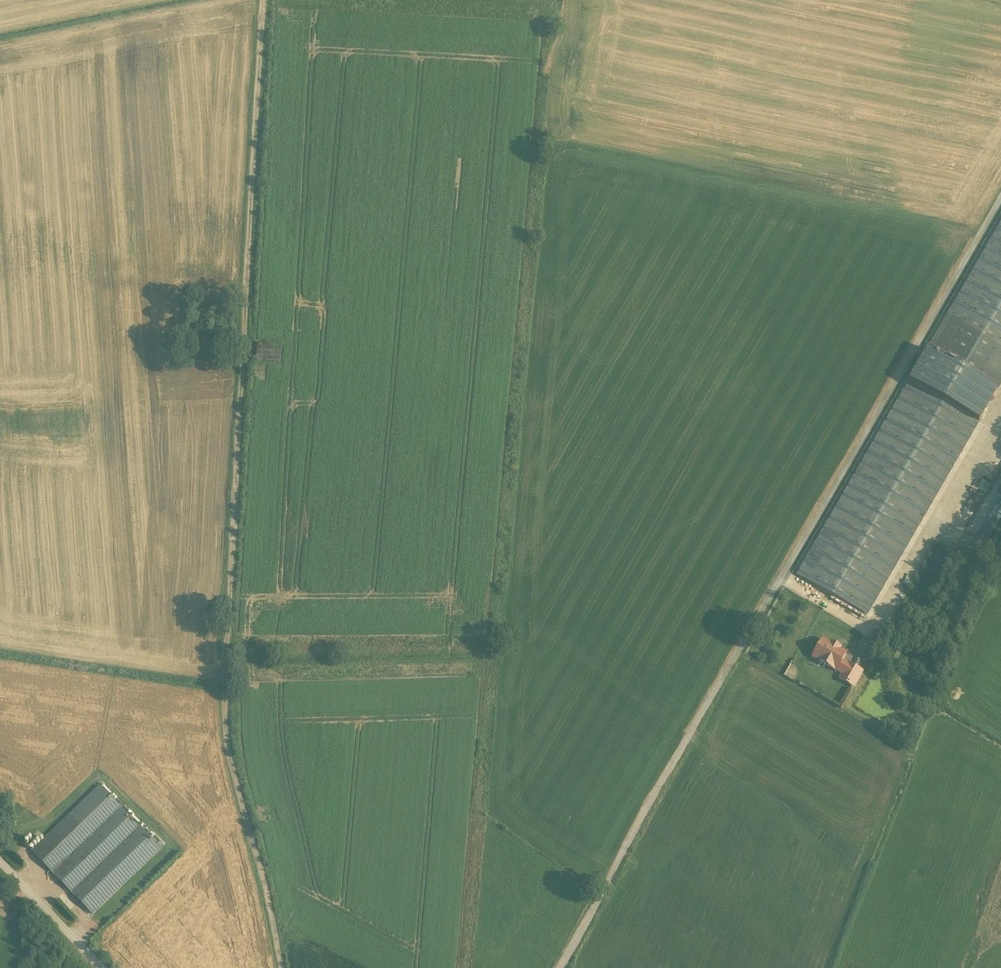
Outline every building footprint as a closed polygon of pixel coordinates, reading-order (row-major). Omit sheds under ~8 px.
[(797,577),(867,617),(1000,385),(1000,225),(797,577)] [(257,343),(256,360),(281,361),(281,344),(257,343)] [(967,530),(979,537),(1000,498),(1000,495),(990,488),(967,530)] [(838,650),(832,646),(833,645),(832,645),(830,647),(822,642),(813,659),(819,662),(819,663),(834,671),(842,675),(847,666),(842,663),(846,656),(839,652),(840,650),(839,649),(838,650)] [(862,673),(848,665),(842,675),(839,680),(853,689),(862,673)] [(53,874),(91,914),(160,848),(100,785),(32,852),(53,874)]
